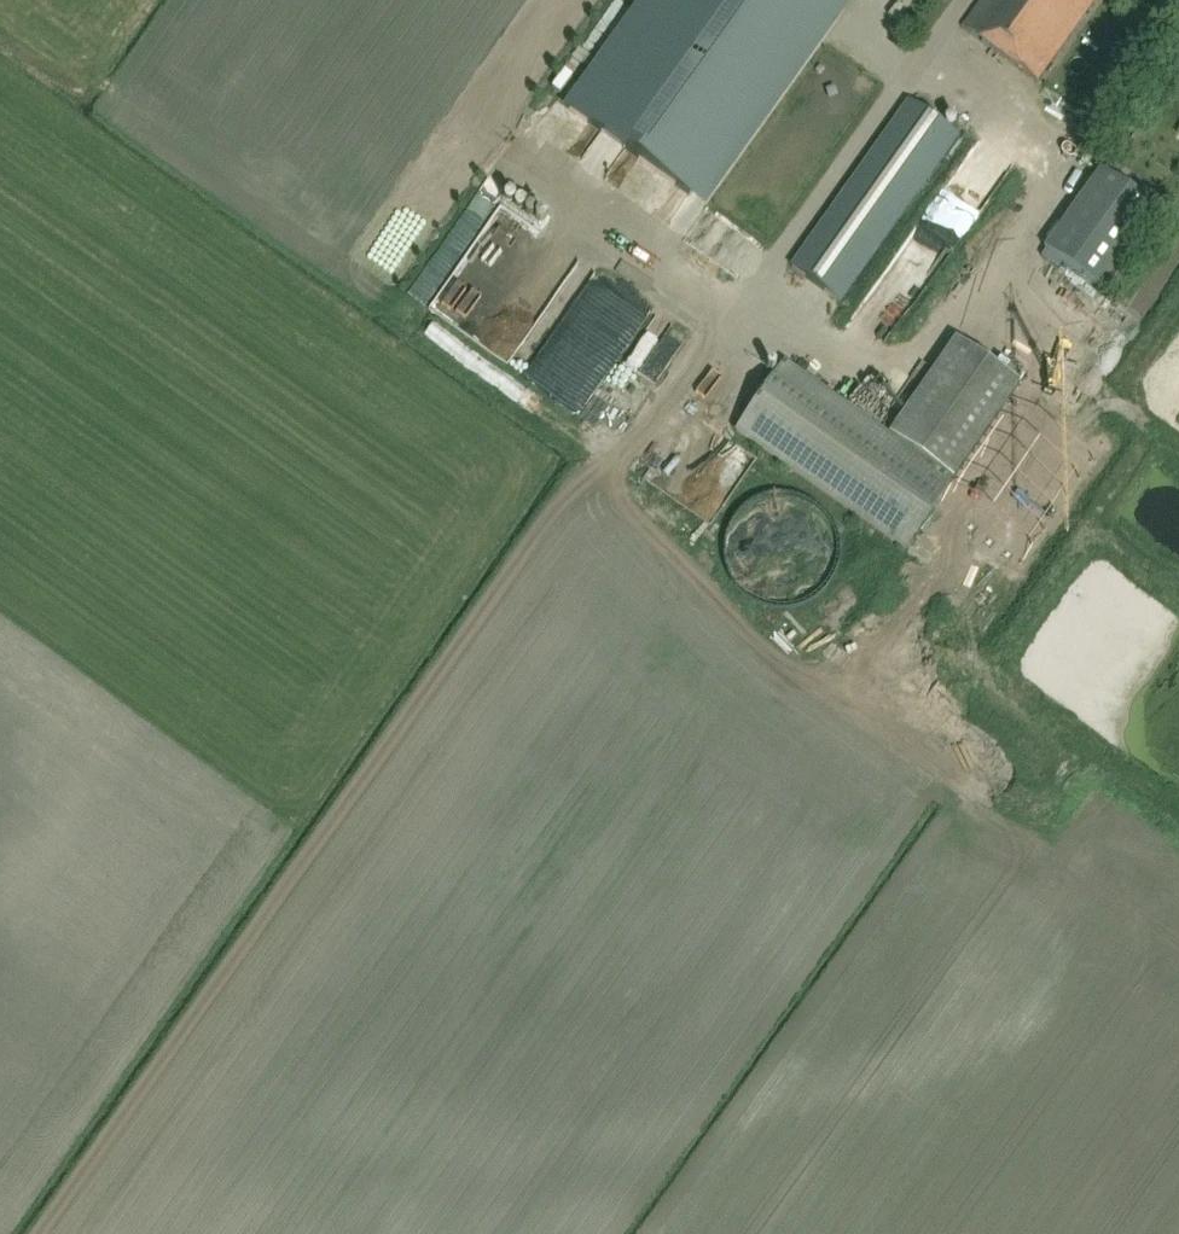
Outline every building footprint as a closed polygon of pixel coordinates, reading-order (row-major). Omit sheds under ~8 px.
[(961,29),(1037,82),(1094,0),(982,0),(961,29)] [(899,3),(880,6),(882,19),(901,15),(899,3)] [(534,134),(549,145),(552,141),(571,154),(594,122),(561,98),(534,134)] [(839,302),(959,134),(910,100),(791,267),(839,302)] [(605,129),(582,162),(607,180),(630,147),(605,129)] [(629,150),(609,183),(663,214),(682,181),(629,150)] [(980,175),(922,207),(931,223),(909,235),(924,261),(948,248),(939,231),(994,201),(980,175)] [(1074,278),(1105,277),(1103,194),(1053,195),(1054,252),(1074,251),(1074,278)] [(911,305),(898,286),(847,320),(868,351),(894,334),(886,322),(911,305)] [(638,370),(658,385),(677,360),(657,345),(638,370)] [(735,431),(887,537),(906,551),(954,484),(782,364),(735,431)]
